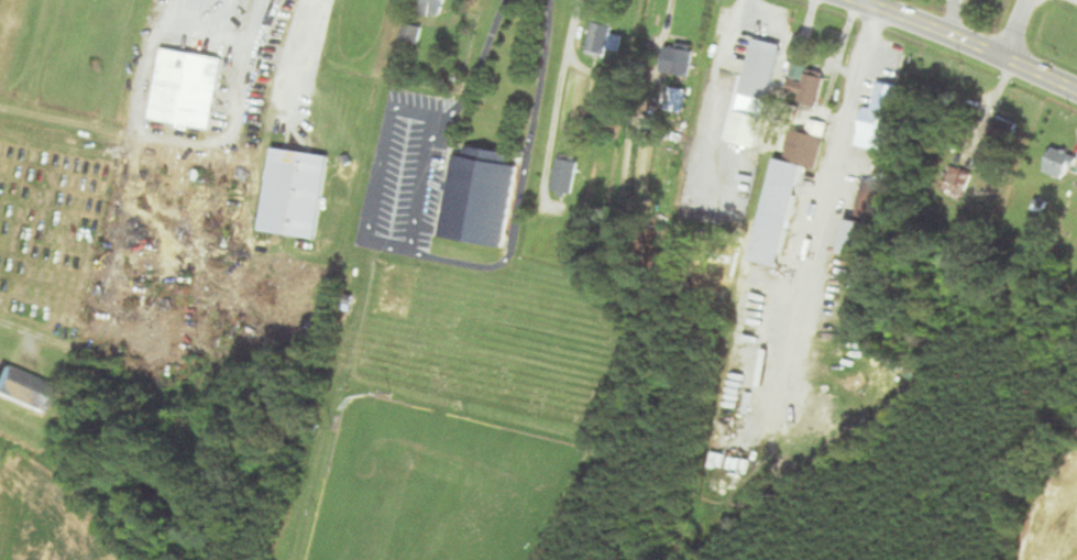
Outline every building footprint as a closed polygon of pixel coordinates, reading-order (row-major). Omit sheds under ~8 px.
[(445,16),(444,0),(422,0),(423,16),(445,16)] [(620,54),(621,34),(612,34),(613,20),(590,19),(589,53),(620,54)] [(421,27),(404,24),(401,43),(417,46),(421,27)] [(737,106),(765,113),(781,44),(753,38),(737,106)] [(688,76),(693,49),(665,43),(660,71),(688,76)] [(210,129),(222,58),(160,48),(148,119),(210,129)] [(817,106),(825,73),(807,68),(804,80),(790,76),(784,97),(817,106)] [(877,103),(892,108),(898,92),(891,89),(889,94),(881,92),(877,103)] [(855,142),(884,151),(895,116),(866,107),(855,142)] [(983,150),(1002,158),(1016,124),(997,116),(983,150)] [(804,146),(804,157),(821,157),(821,133),(791,133),(791,146),(804,146)] [(438,236),(503,247),(517,165),(505,163),(507,152),(453,143),(438,236)] [(1042,170),(1066,181),(1076,157),(1053,146),(1042,170)] [(259,231),(317,239),(328,155),(271,147),(259,231)] [(580,159),(562,153),(550,190),(569,196),(580,159)] [(751,260),(778,266),(801,163),(774,157),(751,260)] [(885,189),(869,179),(852,210),(868,219),(885,189)] [(871,223),(845,219),(840,252),(865,257),(871,223)] [(41,410),(50,385),(0,367),(0,395),(41,410)]
